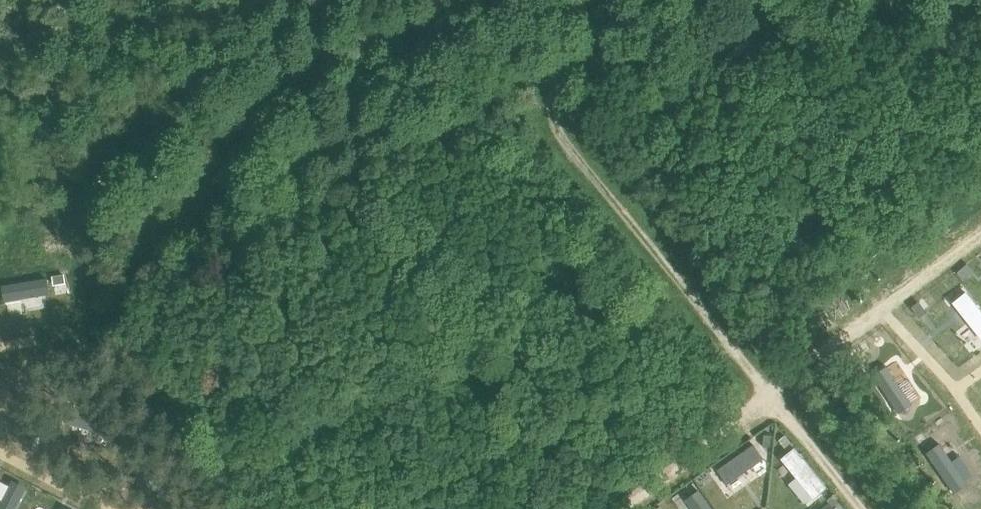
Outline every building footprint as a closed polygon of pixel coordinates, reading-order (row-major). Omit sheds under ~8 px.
[(2,285),(5,301),(49,294),(46,277),(2,285)] [(763,443),(763,447),(767,447),(771,448),(772,436),(764,435),(763,443)] [(785,435),(779,440),(787,450),(793,445),(785,435)] [(0,502),(0,508),(15,508),(27,487),(12,479),(0,502)]
